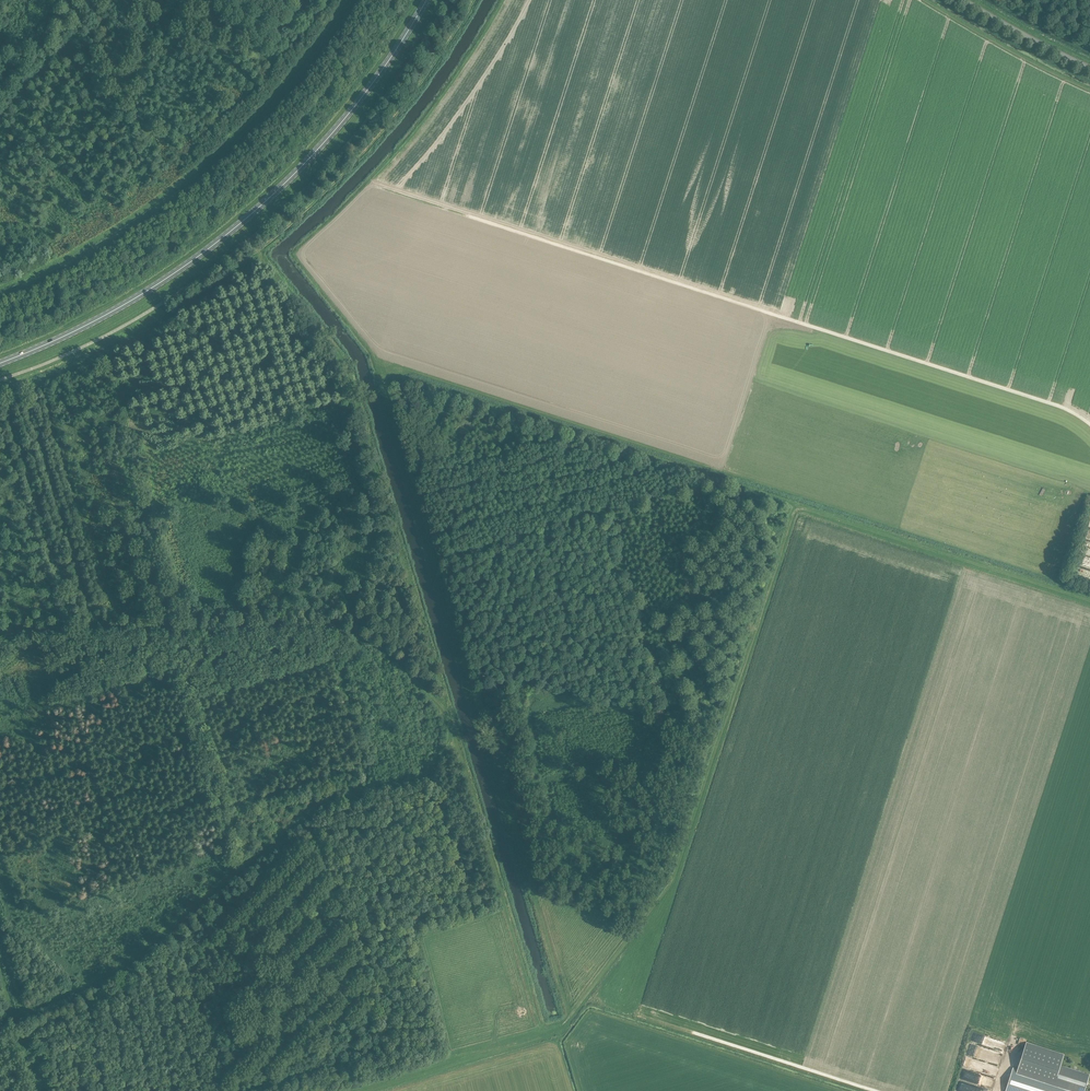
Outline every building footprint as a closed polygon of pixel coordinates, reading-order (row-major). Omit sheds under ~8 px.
[(1083,541),(1081,547),(1089,549),(1089,543),(1083,541)] [(1079,552),(1089,556),(1089,550),(1082,547),(1079,552)] [(1006,1090),(1085,1090),(1084,1090),(1089,1074),(1089,1075),(1060,1066),(1063,1055),(1026,1043),(1018,1069),(1013,1068),(1006,1090)]
